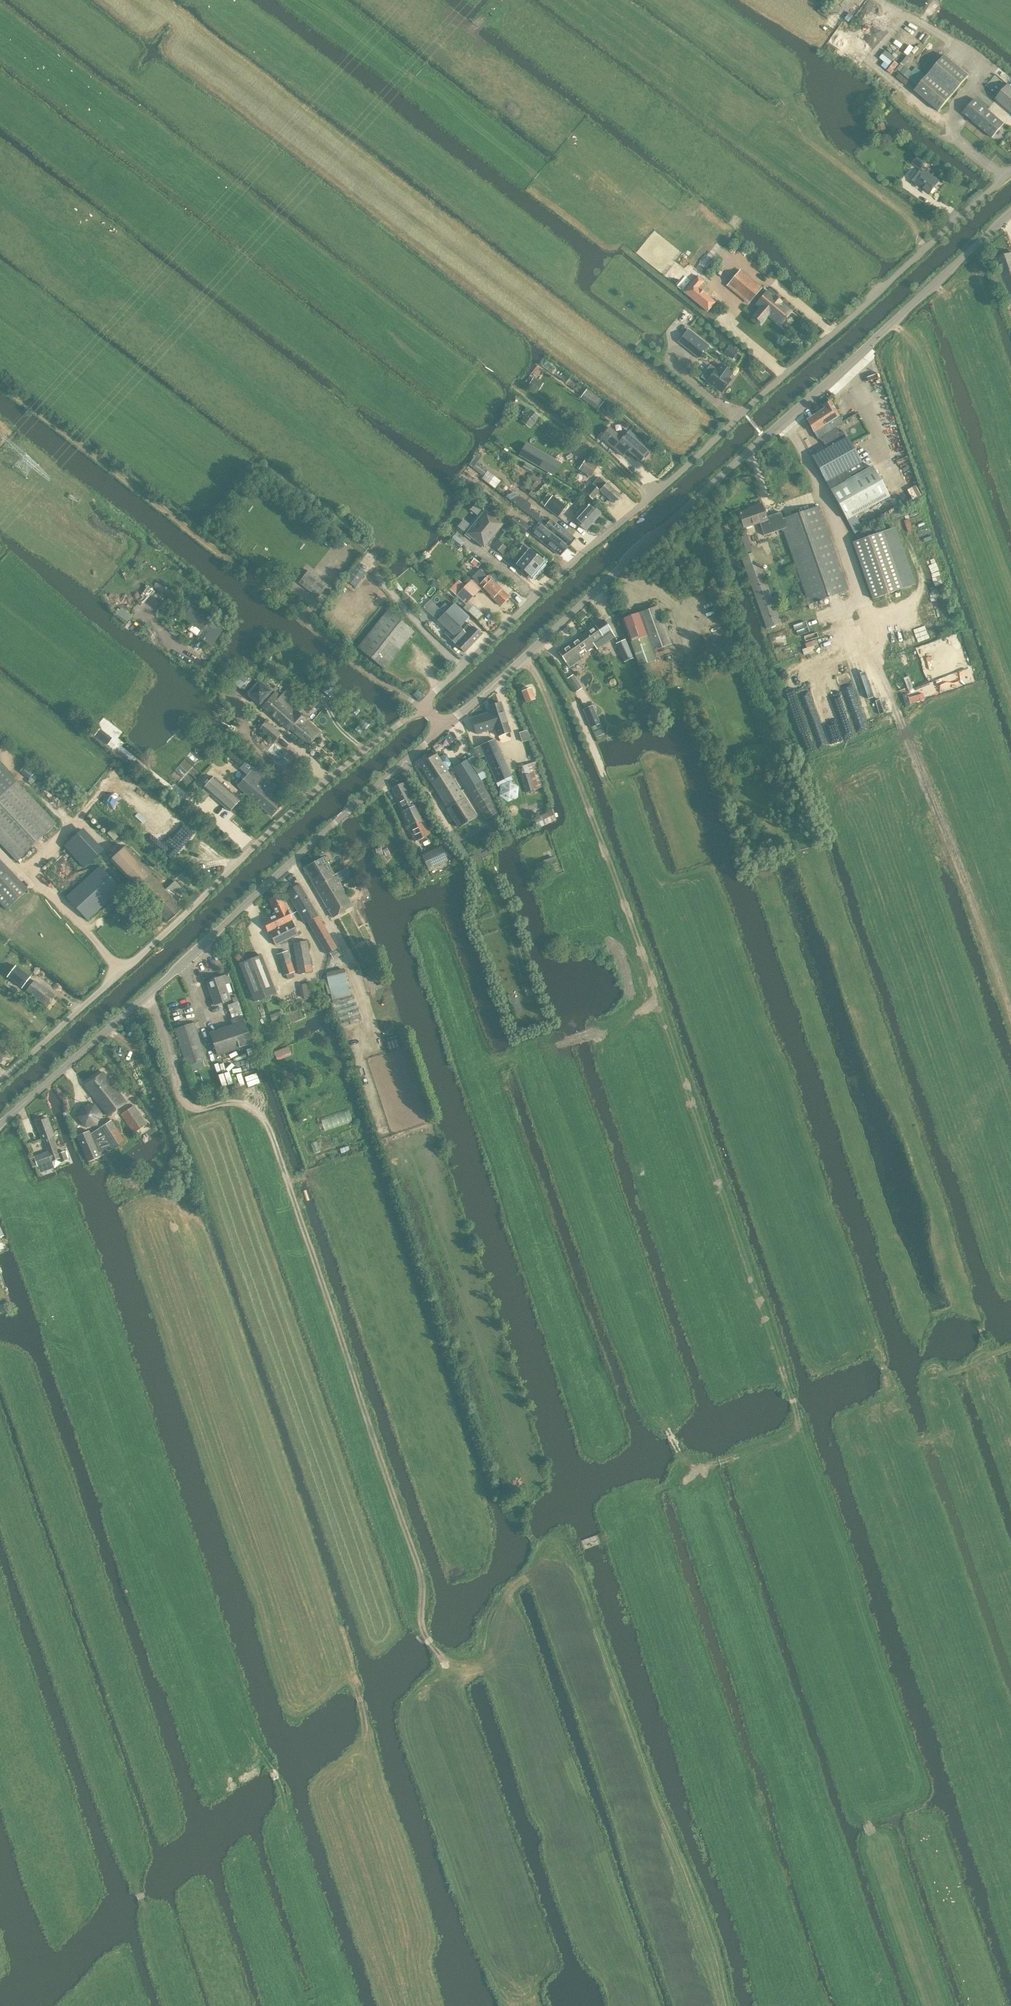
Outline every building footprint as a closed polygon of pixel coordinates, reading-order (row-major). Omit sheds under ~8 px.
[(944,56),(928,75),(915,91),(939,111),(969,76),(944,56)] [(996,99),(1010,112),(1010,87),(1008,85),(996,99)] [(963,113),(992,137),(1004,124),(975,99),(963,113)] [(927,160),(919,154),(913,163),(921,169),(927,160)] [(939,181),(924,171),(915,184),(930,194),(939,181)] [(996,259),(1002,274),(990,278),(993,286),(1004,282),(1010,302),(1010,254),(996,259)] [(740,270),(727,286),(748,303),(752,299),(757,302),(756,304),(760,307),(753,317),(760,323),(768,314),(781,324),(791,312),(781,303),(781,302),(775,297),(774,297),(767,291),(763,295),(759,291),(761,288),(740,270)] [(707,311),(708,311),(715,302),(714,301),(706,294),(707,294),(705,292),(699,287),(704,281),(703,280),(697,275),(684,291),(684,292),(707,311)] [(686,332),(679,341),(699,357),(707,348),(686,332)] [(715,369),(706,381),(707,381),(721,392),(722,392),(731,380),(730,380),(728,378),(732,372),(732,373),(732,372),(721,364),(721,365),(717,370),(715,369)] [(587,389),(580,397),(593,407),(600,399),(587,389)] [(812,457),(830,489),(865,470),(847,437),(846,438),(843,431),(839,433),(836,427),(843,423),(831,401),(823,406),(825,408),(807,420),(818,439),(821,437),(827,448),(812,457)] [(629,431),(626,434),(622,438),(610,427),(601,437),(622,455),(627,450),(640,461),(650,449),(629,431)] [(548,460),(549,461),(558,467),(566,455),(556,448),(548,460)] [(587,458),(579,469),(591,477),(599,465),(587,458)] [(472,459),(468,464),(484,476),(487,472),(472,459)] [(873,466),(865,470),(830,489),(855,534),(862,530),(855,516),(890,497),(873,466)] [(484,476),(482,479),(495,489),(501,481),(488,471),(487,472),(484,476)] [(599,476),(585,492),(592,499),(606,483),(599,476)] [(613,502),(615,500),(616,501),(620,497),(619,496),(620,495),(607,483),(600,491),(613,502)] [(513,491),(505,496),(510,500),(528,514),(538,522),(541,524),(569,546),(575,538),(551,518),(550,520),(539,518),(540,513),(529,511),(531,504),(518,495),(513,491)] [(553,496),(545,506),(558,517),(566,506),(553,496)] [(585,510),(575,521),(586,530),(588,527),(589,528),(601,513),(590,503),(588,505),(586,503),(582,507),(585,510)] [(764,536),(783,529),(780,520),(783,519),(781,512),(766,517),(761,504),(748,508),(749,509),(739,513),(744,528),(759,522),(764,536)] [(485,511),(485,512),(476,505),(472,510),(479,515),(470,526),(464,521),(460,526),(468,533),(467,533),(484,547),(502,525),(485,511)] [(819,506),(783,519),(780,520),(783,529),(789,546),(791,553),(809,604),(848,590),(819,506)] [(524,534),(530,526),(520,518),(518,520),(514,517),(509,523),(524,534)] [(538,522),(532,529),(534,531),(533,533),(561,556),(569,546),(541,524),(538,522)] [(882,532),(853,542),(873,599),(902,589),(882,532)] [(742,556),(752,553),(746,536),(736,539),(742,556)] [(503,554),(508,548),(498,540),(494,545),(503,554)] [(516,564),(531,577),(532,575),(533,576),(543,563),(544,561),(529,549),(528,549),(523,545),(518,550),(523,555),(516,564)] [(766,628),(782,623),(761,567),(758,568),(752,553),(741,557),(766,628)] [(458,580),(450,589),(457,595),(466,604),(480,589),(483,592),(484,590),(501,605),(503,603),(503,604),(508,599),(507,599),(509,597),(488,577),(488,576),(488,577),(480,570),(473,577),(474,579),(472,581),(471,581),(465,587),(458,580)] [(306,573),(299,583),(318,597),(325,588),(327,586),(318,578),(313,574),(308,571),(306,573)] [(453,641),(456,645),(467,634),(462,629),(460,627),(445,613),(444,614),(439,609),(430,600),(423,608),(429,613),(437,620),(437,621),(438,621),(447,630),(444,633),(453,642),(453,641)] [(445,603),(439,609),(444,614),(445,613),(460,627),(469,617),(454,603),(454,604),(450,608),(445,603)] [(198,636),(202,640),(213,623),(190,606),(183,617),(202,630),(198,636)] [(658,606),(639,612),(621,619),(639,667),(656,660),(653,651),(672,644),(658,606)] [(384,669),(414,631),(388,610),(358,648),(384,669)] [(594,645),(598,649),(606,642),(607,643),(615,637),(611,630),(603,620),(585,633),(594,645)] [(467,634),(456,645),(465,652),(481,635),(469,622),(462,629),(467,634)] [(586,652),(594,646),(597,649),(598,649),(594,645),(585,633),(558,651),(570,667),(582,659),(578,653),(584,649),(586,652)] [(633,658),(625,639),(616,643),(624,662),(633,658)] [(241,668),(231,681),(240,689),(250,675),(241,668)] [(582,688),(575,677),(573,675),(568,678),(577,691),(582,688)] [(259,681),(247,694),(248,695),(260,705),(270,693),(271,692),(259,681)] [(331,681),(323,690),(332,699),(340,690),(331,681)] [(276,692),(263,707),(267,711),(272,715),(287,729),(291,730),(309,746),(315,738),(317,739),(320,736),(319,734),(321,732),(289,704),(296,696),(287,688),(287,689),(281,696),(276,692)] [(531,688),(522,692),(526,702),(535,699),(531,688)] [(422,696),(418,691),(414,695),(419,700),(422,696)] [(498,736),(510,732),(501,703),(488,707),(490,712),(471,718),(476,734),(495,728),(498,736)] [(590,727),(600,724),(592,705),(583,709),(590,727)] [(320,717),(314,723),(321,729),(327,723),(320,717)] [(263,726),(260,729),(264,733),(270,738),(274,741),(281,733),(266,722),(263,726)] [(518,733),(521,740),(522,743),(530,740),(527,730),(518,733)] [(485,755),(497,782),(496,783),(498,787),(500,786),(499,796),(508,802),(517,798),(518,787),(510,781),(513,780),(495,740),(481,746),(481,747),(475,748),(479,757),(485,755)] [(274,742),(265,752),(278,765),(288,754),(274,742)] [(427,760),(420,764),(434,787),(429,790),(433,798),(439,795),(459,828),(477,817),(451,777),(446,768),(449,767),(450,765),(451,763),(446,755),(444,755),(442,755),(439,757),(437,754),(427,760)] [(485,820),(499,811),(492,799),(476,771),(468,760),(453,769),(477,806),(485,820)] [(538,771),(535,762),(522,766),(523,771),(519,772),(525,792),(543,787),(538,771)] [(17,861),(57,824),(17,781),(0,763),(0,842),(17,861)] [(271,794),(278,787),(255,767),(238,786),(272,816),(282,804),(271,794)] [(205,786),(231,810),(241,800),(214,776),(205,786)] [(422,819),(419,812),(407,788),(404,783),(392,788),(409,825),(408,826),(415,841),(431,834),(424,818),(422,819)] [(176,789),(182,794),(185,790),(180,785),(176,789)] [(287,798),(282,793),(278,797),(284,802),(287,798)] [(533,818),(538,828),(556,820),(553,813),(552,810),(533,818)] [(86,855),(92,850),(95,847),(81,831),(72,839),(86,855)] [(150,873),(125,846),(110,860),(168,922),(182,908),(172,897),(182,888),(176,881),(166,890),(150,873)] [(421,854),(428,870),(447,861),(440,846),(421,854)] [(304,869),(311,880),(322,874),(331,868),(325,857),(304,869)] [(7,909),(25,893),(0,867),(0,902),(7,909)] [(99,867),(66,897),(87,919),(120,889),(99,867)] [(311,880),(322,900),(329,896),(342,888),(339,882),(351,875),(352,875),(348,867),(335,874),(331,868),(322,874),(311,880)] [(329,896),(322,900),(332,917),(353,906),(339,882),(352,875),(351,875),(339,882),(342,888),(329,896)] [(300,884),(286,892),(305,923),(307,922),(311,928),(314,927),(329,952),(337,947),(318,916),(300,884)] [(265,920),(276,945),(298,935),(280,894),(269,899),(276,915),(265,920)] [(293,943),(298,973),(312,971),(307,941),(293,943)] [(276,993),(266,966),(262,955),(240,964),(254,1001),(276,993)] [(17,968),(11,977),(22,986),(29,977),(17,968)] [(344,969),(326,973),(332,1000),(350,996),(344,969)] [(207,982),(215,1005),(230,999),(225,984),(231,982),(229,974),(207,982)] [(27,991),(47,1006),(55,996),(35,980),(27,991)] [(307,983),(300,985),(302,997),(311,996),(308,983),(307,983)] [(232,1025),(210,1032),(218,1055),(252,1044),(242,1016),(243,1015),(238,1001),(237,996),(232,998),(233,1003),(227,1005),(232,1019),(230,1019),(232,1025)] [(331,1003),(339,1028),(362,1020),(354,996),(331,1003)] [(187,1066),(190,1065),(192,1071),(205,1066),(203,1061),(206,1059),(194,1022),(175,1029),(187,1066)] [(101,1106),(99,1108),(94,1103),(81,1105),(76,1117),(84,1127),(98,1126),(102,1115),(104,1117),(107,1115),(108,1116),(126,1102),(104,1072),(85,1085),(101,1106)] [(121,1114),(135,1133),(147,1124),(134,1105),(121,1114)] [(54,1136),(48,1117),(36,1122),(43,1139),(44,1139),(49,1151),(35,1157),(38,1166),(60,1158),(62,1162),(68,1159),(65,1152),(59,1154),(52,1136),(54,1136)] [(113,1120),(91,1133),(89,1130),(78,1136),(90,1161),(101,1156),(120,1144),(123,1142),(113,1120)] [(9,1301),(5,1290),(0,1292),(0,1304),(9,1301)]
